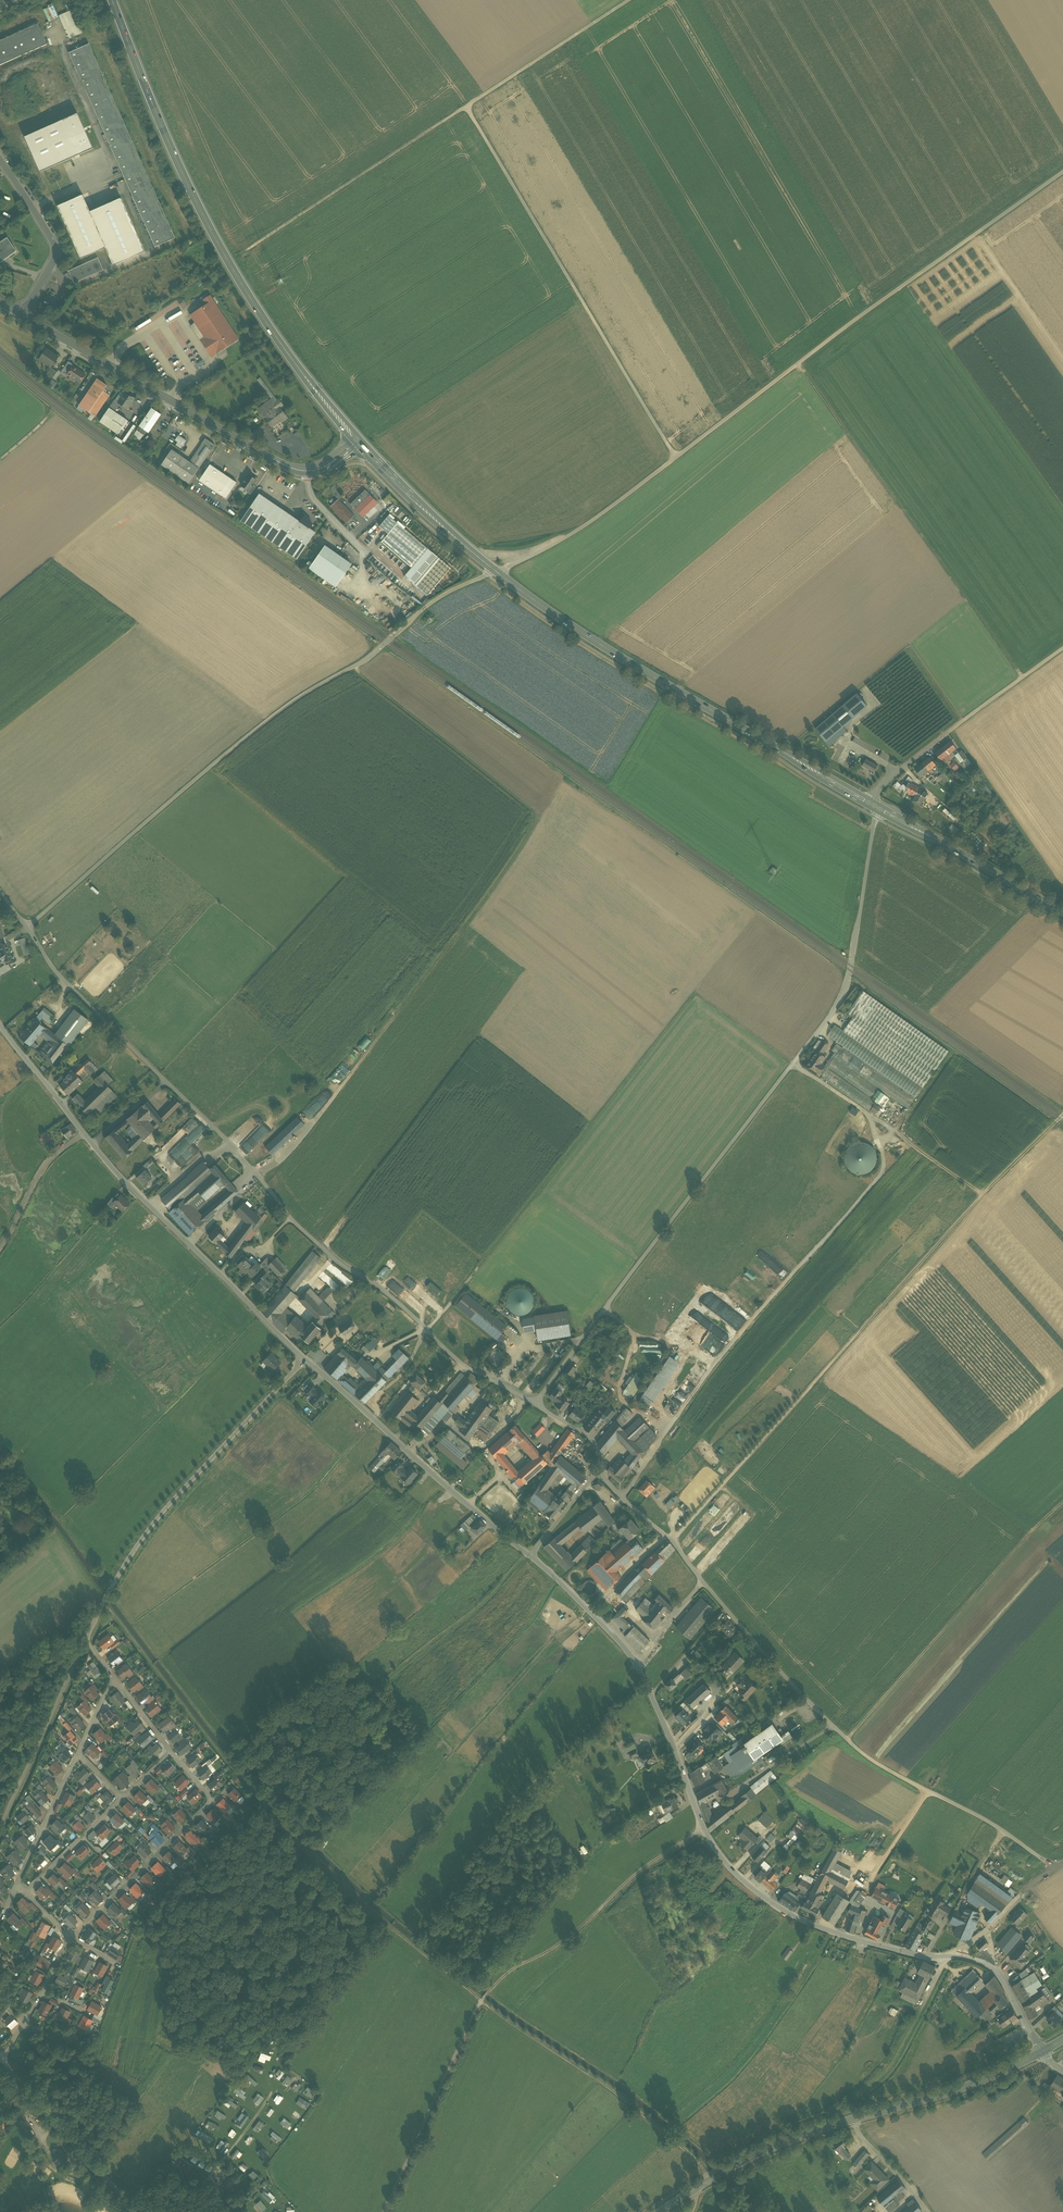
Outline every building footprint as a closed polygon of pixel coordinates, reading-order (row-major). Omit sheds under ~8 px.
[(53,4),(43,9),(48,21),(59,17),(53,4)] [(73,11),(59,17),(69,40),(83,34),(73,11)] [(0,41),(0,65),(48,44),(38,23),(0,41)] [(175,238),(89,44),(69,53),(155,247),(175,238)] [(40,171),(93,147),(78,115),(26,138),(40,171)] [(105,249),(89,213),(82,196),(57,206),(80,260),(105,249)] [(113,267),(145,253),(122,199),(89,213),(105,249),(113,267)] [(0,244),(0,265),(17,253),(8,239),(0,244)] [(98,258),(68,271),(74,283),(103,270),(98,258)] [(238,340),(210,296),(205,299),(208,304),(190,315),(195,323),(191,326),(204,346),(206,349),(209,350),(212,348),(213,350),(212,351),(214,355),(216,354),(216,355),(238,340)] [(58,357),(47,349),(39,360),(51,368),(58,357)] [(74,365),(68,362),(63,370),(68,374),(73,367),(74,365)] [(85,375),(73,367),(68,374),(67,375),(80,383),(85,375)] [(57,372),(51,368),(46,375),(52,379),(57,372)] [(271,399),(258,410),(262,415),(263,414),(264,416),(263,417),(265,419),(267,423),(269,422),(270,424),(271,423),(273,426),(280,421),(282,423),(286,419),(283,415),(284,414),(279,408),(283,406),(278,400),(277,401),(260,378),(257,380),(271,399)] [(107,386),(97,379),(79,406),(84,409),(95,417),(110,395),(103,391),(107,386)] [(129,396),(125,394),(119,403),(118,403),(120,404),(127,409),(134,399),(129,395),(129,396)] [(119,403),(114,400),(109,408),(115,412),(117,411),(116,410),(120,404),(118,403),(119,403)] [(115,412),(109,408),(100,422),(118,434),(127,421),(115,412)] [(152,408),(139,427),(146,432),(148,433),(161,414),(152,408)] [(127,421),(118,434),(121,436),(130,422),(127,421)] [(146,432),(139,427),(136,430),(144,435),(146,432)] [(140,441),(144,435),(136,430),(133,436),(140,441)] [(179,434),(175,440),(178,442),(176,445),(181,448),(187,440),(179,434)] [(207,448),(211,451),(215,445),(205,438),(201,444),(205,447),(205,446),(208,448),(207,448)] [(201,444),(189,462),(199,468),(211,451),(207,448),(208,448),(205,446),(205,447),(201,444)] [(189,462),(172,450),(161,465),(188,484),(199,468),(189,462)] [(237,483),(210,465),(199,481),(226,499),(237,483)] [(249,475),(241,486),(249,491),(253,485),(256,480),(249,475)] [(253,485),(249,491),(248,493),(250,495),(256,487),(253,485)] [(333,494),(339,501),(343,497),(337,491),(335,485),(331,488),(333,494)] [(365,490),(351,505),(355,509),(370,495),(365,490)] [(315,532),(259,494),(241,521),(297,559),(315,532)] [(370,495),(355,509),(363,518),(378,503),(370,495)] [(354,516),(339,501),(337,503),(336,502),(332,505),(333,506),(331,508),(346,524),(354,516)] [(388,516),(379,526),(388,534),(397,523),(396,523),(393,520),(388,516)] [(397,523),(404,529),(405,527),(398,521),(396,523),(397,523)] [(450,568),(404,529),(397,523),(388,534),(381,542),(409,566),(411,568),(408,572),(405,575),(428,595),(450,568)] [(352,564),(325,546),(309,569),(335,587),(352,564)] [(868,706),(857,693),(815,729),(830,746),(847,731),(844,727),(868,706)] [(956,749),(950,742),(944,747),(950,755),(956,749)] [(950,755),(944,747),(936,753),(942,761),(950,755)] [(935,765),(929,757),(922,763),(928,770),(935,765)] [(878,766),(866,759),(862,765),(874,772),(878,766)] [(949,765),(955,771),(959,767),(953,761),(949,765)] [(928,770),(922,763),(915,769),(921,776),(928,770)] [(915,797),(920,788),(911,783),(906,792),(915,797)] [(927,793),(920,788),(915,797),(913,801),(921,805),(927,793)] [(928,803),(933,808),(939,803),(934,798),(928,803)] [(25,938),(19,940),(24,955),(30,954),(25,938)] [(0,946),(2,952),(4,960),(11,957),(6,943),(0,946)] [(111,992),(115,988),(117,990),(120,986),(115,982),(108,990),(111,992)] [(47,996),(52,992),(49,988),(44,992),(47,996)] [(908,1109),(949,1052),(863,991),(848,1013),(854,1017),(843,1031),(835,1025),(827,1035),(838,1043),(832,1051),(834,1053),(825,1066),(826,1067),(820,1075),(875,1115),(881,1107),(871,1099),(879,1088),(908,1109)] [(45,1009),(45,1008),(42,1011),(53,1019),(55,1017),(45,1009)] [(75,1010),(62,1026),(75,1036),(88,1020),(78,1012),(75,1010)] [(53,1019),(42,1011),(38,1015),(42,1018),(50,1024),(53,1019)] [(34,1020),(19,1037),(30,1046),(34,1042),(41,1033),(45,1028),(40,1024),(34,1020)] [(62,1026),(55,1036),(50,1042),(49,1041),(48,1041),(39,1052),(53,1063),(67,1045),(68,1046),(75,1036),(62,1026)] [(51,1033),(45,1028),(41,1033),(46,1037),(47,1037),(48,1037),(49,1036),(51,1033)] [(361,1041),(343,1064),(349,1069),(368,1046),(361,1041)] [(823,1055),(830,1045),(823,1041),(806,1065),(820,1075),(826,1067),(825,1066),(822,1064),(827,1058),(823,1055)] [(89,1059),(74,1072),(78,1076),(85,1070),(89,1075),(90,1075),(97,1069),(89,1059)] [(74,1072),(72,1070),(69,1072),(71,1075),(68,1078),(76,1087),(83,1081),(78,1076),(74,1072)] [(69,1072),(63,1075),(61,1077),(64,1081),(60,1085),(68,1095),(76,1087),(68,1078),(71,1075),(69,1072)] [(104,1072),(99,1077),(104,1082),(108,1087),(114,1081),(104,1072)] [(99,1077),(99,1076),(94,1081),(100,1087),(104,1082),(99,1077)] [(61,1077),(56,1081),(60,1085),(64,1081),(61,1077)] [(100,1087),(84,1102),(77,1094),(72,1098),(87,1114),(95,1107),(104,1098),(112,1091),(108,1087),(104,1082),(100,1087)] [(112,1091),(104,1098),(109,1103),(117,1096),(112,1091)] [(884,1095),(879,1091),(875,1095),(881,1099),(884,1095)] [(316,1112),(323,1103),(328,1097),(323,1093),(317,1100),(321,1104),(318,1107),(317,1106),(315,1109),(314,1108),(313,1109),(316,1112)] [(109,1103),(104,1098),(95,1107),(98,1110),(100,1112),(109,1103)] [(176,1099),(166,1109),(170,1114),(180,1104),(176,1099)] [(159,1116),(147,1102),(138,1109),(149,1122),(153,1118),(156,1121),(159,1125),(163,1121),(159,1116)] [(98,1110),(95,1107),(87,1114),(90,1117),(98,1110)] [(851,1107),(848,1112),(854,1116),(857,1110),(851,1107)] [(138,1109),(127,1119),(139,1133),(144,1140),(159,1125),(156,1121),(151,1125),(149,1122),(138,1109)] [(166,1109),(159,1116),(163,1121),(170,1114),(166,1109)] [(194,1116),(164,1146),(155,1155),(168,1155),(201,1122),(194,1116)] [(297,1117),(286,1127),(293,1135),(304,1125),(297,1117)] [(139,1133),(127,1119),(115,1129),(120,1136),(126,1131),(133,1139),(139,1133)] [(201,1122),(168,1155),(175,1160),(198,1137),(206,1127),(201,1122)] [(70,1124),(61,1130),(67,1138),(76,1132),(70,1124)] [(286,1127),(281,1132),(288,1139),(293,1135),(286,1127)] [(120,1136),(115,1129),(105,1138),(123,1160),(127,1156),(133,1151),(127,1144),(120,1136)] [(281,1132),(265,1147),(272,1155),(288,1139),(281,1132)] [(133,1139),(127,1144),(133,1151),(144,1140),(139,1133),(133,1139)] [(844,1157),(845,1161),(846,1166),(849,1169),(852,1172),(856,1174),(860,1174),(865,1174),(869,1172),(872,1170),(875,1166),(876,1162),(877,1158),(876,1153),(874,1149),(871,1146),(867,1144),(863,1142),(859,1142),(854,1144),(851,1146),(847,1149),(845,1153),(844,1157)] [(203,1162),(187,1176),(188,1176),(197,1187),(213,1173),(209,1169),(203,1162)] [(229,1182),(215,1165),(209,1169),(213,1173),(223,1184),(225,1186),(229,1182)] [(145,1170),(136,1178),(144,1186),(152,1178),(145,1170)] [(197,1187),(195,1189),(201,1195),(205,1199),(206,1200),(223,1184),(213,1173),(197,1187)] [(188,1176),(161,1200),(171,1210),(185,1197),(195,1189),(197,1187),(188,1176)] [(234,1187),(202,1215),(206,1220),(238,1192),(234,1187)] [(195,1189),(185,1197),(196,1209),(206,1200),(205,1199),(202,1201),(198,1197),(201,1195),(195,1189)] [(120,1195),(115,1201),(113,1202),(115,1204),(123,1211),(129,1204),(120,1195)] [(171,1210),(168,1213),(189,1235),(206,1220),(202,1215),(196,1209),(185,1197),(171,1210)] [(112,1198),(107,1204),(111,1208),(115,1204),(113,1202),(115,1201),(112,1198)] [(247,1224),(230,1246),(236,1251),(242,1243),(255,1226),(260,1219),(244,1203),(235,1212),(247,1224)] [(260,1219),(255,1226),(259,1228),(264,1221),(260,1219)] [(245,1246),(259,1228),(255,1226),(242,1243),(245,1246)] [(216,1229),(214,1231),(209,1236),(216,1244),(216,1243),(220,1240),(223,1236),(224,1235),(221,1231),(219,1232),(216,1229)] [(229,1248),(220,1240),(216,1243),(225,1253),(231,1258),(236,1251),(230,1246),(229,1248)] [(312,1251),(285,1285),(286,1286),(293,1292),(321,1258),(312,1251)] [(264,1260),(269,1265),(272,1261),(268,1256),(264,1260)] [(245,1257),(237,1265),(241,1269),(238,1272),(242,1276),(245,1273),(246,1273),(247,1272),(254,1266),(253,1265),(248,1260),(245,1257)] [(248,1260),(253,1265),(256,1263),(251,1257),(248,1260)] [(284,1269),(274,1259),(272,1261),(269,1265),(268,1265),(278,1276),(284,1269)] [(264,1260),(260,1265),(264,1269),(267,1267),(268,1265),(269,1265),(264,1260)] [(256,1263),(253,1265),(254,1266),(247,1272),(252,1277),(261,1268),(256,1263)] [(266,1281),(264,1279),(267,1276),(265,1273),(264,1275),(261,1277),(262,1278),(259,1281),(256,1285),(260,1288),(261,1287),(265,1291),(271,1284),(267,1280),(266,1281)] [(743,1275),(735,1284),(749,1298),(754,1293),(756,1295),(760,1291),(743,1275)] [(441,1294),(443,1290),(428,1281),(425,1285),(441,1294)] [(285,1285),(262,1312),(263,1313),(286,1286),(285,1285)] [(286,1286),(263,1313),(272,1322),(286,1308),(297,1295),(293,1292),(286,1286)] [(328,1287),(318,1297),(322,1301),(332,1291),(328,1287)] [(318,1297),(310,1288),(306,1292),(325,1313),(327,1314),(328,1315),(332,1311),(322,1301),(318,1297)] [(508,1309),(511,1312),(514,1314),(518,1315),(522,1315),(526,1314),(529,1312),(532,1309),(533,1306),(534,1302),(533,1298),(532,1294),(529,1291),(526,1289),(522,1288),(518,1288),(515,1289),(511,1291),(509,1294),(507,1297),(506,1301),(507,1305),(508,1309)] [(325,1313),(306,1292),(299,1299),(316,1317),(313,1321),(317,1325),(327,1314),(325,1313)] [(456,1306),(471,1318),(496,1339),(507,1326),(466,1294),(456,1306)] [(286,1308),(272,1322),(272,1323),(275,1326),(276,1326),(282,1333),(286,1328),(295,1316),(286,1308)] [(698,1317),(696,1316),(697,1314),(690,1311),(687,1316),(697,1320),(698,1317)] [(534,1317),(537,1340),(570,1335),(566,1312),(534,1317)] [(327,1314),(317,1325),(319,1326),(329,1316),(328,1315),(327,1314)] [(307,1325),(295,1316),(286,1328),(288,1331),(298,1339),(300,1336),(304,1332),(303,1330),(307,1325)] [(304,1332),(300,1336),(309,1343),(321,1328),(317,1325),(313,1321),(304,1332)] [(349,1322),(339,1329),(341,1332),(343,1336),(353,1329),(355,1325),(352,1322),(349,1322)] [(375,1337),(365,1348),(370,1352),(379,1342),(375,1337)] [(357,1362),(341,1348),(337,1353),(350,1364),(353,1367),(357,1362)] [(399,1349),(392,1356),(395,1359),(402,1365),(409,1358),(399,1349)] [(280,1363),(271,1353),(263,1361),(272,1370),(273,1370),(275,1368),(280,1363)] [(350,1364),(337,1353),(324,1368),(337,1380),(342,1374),(350,1364)] [(640,1399),(650,1406),(680,1364),(669,1356),(640,1399)] [(357,1362),(353,1367),(355,1368),(356,1369),(364,1360),(363,1359),(361,1358),(357,1362)] [(395,1359),(385,1370),(382,1367),(377,1372),(386,1381),(402,1365),(395,1359)] [(366,1378),(363,1381),(362,1381),(358,1385),(361,1387),(354,1394),(365,1403),(386,1381),(377,1372),(372,1367),(368,1363),(364,1360),(356,1369),(366,1378)] [(382,1367),(377,1362),(375,1365),(372,1367),(377,1372),(382,1367)] [(565,1371),(572,1375),(577,1366),(570,1362),(565,1371)] [(275,1368),(273,1370),(272,1370),(268,1374),(272,1378),(278,1372),(275,1368)] [(461,1373),(444,1391),(449,1396),(466,1377),(461,1373)] [(479,1381),(473,1375),(470,1373),(466,1377),(475,1386),(479,1381)] [(342,1374),(337,1380),(341,1383),(344,1378),(347,1381),(348,1380),(342,1374)] [(425,1382),(416,1375),(410,1382),(412,1384),(406,1391),(410,1394),(416,1387),(419,1390),(425,1382)] [(623,1393),(631,1398),(643,1380),(635,1375),(623,1393)] [(449,1396),(443,1403),(452,1411),(456,1406),(467,1394),(475,1386),(466,1377),(449,1396)] [(358,1385),(350,1378),(348,1380),(347,1381),(344,1378),(341,1383),(354,1394),(361,1387),(358,1385)] [(591,1388),(595,1383),(591,1380),(587,1385),(591,1388)] [(311,1385),(305,1391),(309,1395),(315,1389),(311,1385)] [(682,1385),(675,1397),(677,1397),(674,1403),(681,1407),(690,1389),(682,1385)] [(475,1386),(467,1394),(471,1398),(479,1390),(475,1386)] [(550,1396),(558,1403),(562,1398),(560,1396),(563,1393),(557,1387),(550,1396)] [(320,1394),(315,1389),(309,1395),(312,1398),(309,1401),(315,1406),(318,1404),(319,1405),(320,1405),(322,1403),(322,1401),(325,1398),(321,1393),(320,1394)] [(410,1394),(406,1391),(390,1412),(406,1424),(413,1415),(409,1412),(418,1401),(410,1394)] [(444,1391),(437,1400),(442,1404),(443,1403),(449,1396),(444,1391)] [(428,1404),(413,1422),(421,1429),(422,1428),(436,1411),(442,1404),(437,1400),(434,1397),(432,1399),(428,1404)] [(567,1405),(569,1403),(562,1398),(558,1403),(555,1406),(562,1411),(567,1405)] [(492,1410),(480,1401),(475,1409),(486,1418),(492,1410)] [(665,1408),(672,1412),(676,1406),(668,1402),(665,1408)] [(452,1411),(443,1403),(442,1404),(436,1411),(441,1416),(443,1417),(446,1420),(450,1418),(454,1413),(452,1411)] [(596,1423),(600,1426),(604,1421),(606,1422),(615,1412),(609,1407),(604,1413),(599,1410),(592,1419),(596,1422),(596,1423)] [(575,1408),(573,1410),(569,1416),(577,1422),(583,1414),(575,1408)] [(625,1408),(614,1421),(621,1427),(632,1413),(625,1408)] [(475,1409),(466,1422),(463,1426),(472,1432),(478,1436),(485,1425),(482,1423),(486,1418),(475,1409)] [(436,1411),(422,1428),(427,1433),(441,1416),(436,1411)] [(459,1416),(454,1422),(461,1427),(462,1427),(463,1426),(466,1422),(459,1416)] [(491,1417),(489,1420),(486,1418),(482,1423),(485,1425),(478,1436),(485,1441),(498,1422),(491,1417)] [(624,1431),(644,1452),(649,1447),(657,1436),(639,1417),(624,1431)] [(584,1429),(592,1435),(600,1426),(596,1423),(596,1422),(592,1419),(584,1429)] [(597,1443),(604,1458),(609,1453),(606,1451),(617,1438),(624,1430),(621,1427),(614,1421),(597,1443)] [(421,1429),(413,1422),(409,1426),(418,1433),(421,1429)] [(533,1431),(539,1436),(546,1427),(540,1422),(533,1431)] [(534,1448),(514,1425),(508,1431),(518,1442),(527,1453),(534,1448)] [(472,1432),(463,1426),(462,1427),(461,1427),(459,1430),(460,1431),(469,1437),(472,1432)] [(559,1440),(566,1446),(575,1434),(567,1428),(559,1440)] [(624,1431),(624,1430),(617,1438),(631,1453),(638,1460),(644,1452),(624,1431)] [(505,1469),(511,1464),(504,1455),(518,1442),(508,1431),(488,1449),(505,1469)] [(446,1433),(440,1441),(461,1459),(467,1451),(459,1444),(463,1441),(452,1432),(449,1436),(446,1433)] [(556,1460),(566,1446),(559,1440),(550,1453),(556,1460)] [(401,1452),(390,1442),(384,1450),(388,1454),(383,1460),(385,1461),(390,1455),(395,1459),(401,1452)] [(538,1453),(534,1448),(527,1453),(532,1458),(538,1453)] [(384,1450),(378,1456),(379,1456),(383,1460),(388,1454),(384,1450)] [(541,1456),(547,1463),(551,1468),(556,1460),(550,1453),(548,1451),(541,1456)] [(541,1456),(538,1453),(532,1458),(517,1471),(514,1467),(507,1473),(520,1487),(547,1463),(541,1456)] [(638,1460),(631,1453),(624,1461),(629,1467),(628,1469),(629,1471),(631,1469),(634,1465),(638,1460)] [(572,1483),(577,1487),(585,1477),(560,1455),(552,1467),(558,1472),(572,1483)] [(379,1456),(363,1474),(369,1479),(385,1461),(383,1460),(379,1456)] [(621,1458),(614,1465),(624,1474),(628,1469),(629,1467),(624,1461),(621,1458)] [(397,1461),(391,1469),(396,1473),(397,1473),(402,1467),(403,1466),(397,1461)] [(505,1469),(507,1473),(514,1467),(511,1464),(505,1469)] [(610,1466),(606,1470),(619,1482),(624,1478),(622,1476),(624,1474),(614,1465),(614,1464),(611,1467),(610,1466)] [(639,1469),(634,1465),(631,1469),(636,1473),(639,1469)] [(408,1470),(407,1471),(402,1467),(397,1473),(402,1476),(401,1477),(408,1484),(409,1483),(410,1483),(411,1481),(411,1480),(417,1474),(410,1467),(408,1469),(408,1470)] [(540,1484),(546,1489),(558,1472),(552,1467),(540,1484)] [(646,1480),(638,1490),(646,1497),(655,1488),(646,1480)] [(602,1485),(598,1481),(593,1486),(597,1490),(602,1485)] [(564,1492),(569,1496),(577,1487),(572,1483),(564,1492)] [(539,1508),(546,1514),(558,1499),(555,1497),(546,1489),(540,1484),(528,1499),(539,1508)] [(558,1500),(564,1492),(561,1489),(555,1497),(558,1499),(558,1500)] [(518,1497),(521,1501),(527,1497),(523,1492),(518,1497)] [(558,1500),(563,1504),(569,1496),(564,1492),(558,1500)] [(539,1508),(528,1499),(525,1504),(535,1512),(539,1508)] [(546,1514),(551,1518),(563,1504),(558,1500),(558,1499),(546,1514)] [(666,1506),(669,1509),(676,1502),(673,1499),(666,1506)] [(610,1515),(599,1501),(593,1506),(594,1507),(602,1519),(604,1521),(610,1515)] [(602,1519),(594,1507),(554,1538),(560,1545),(571,1537),(570,1535),(579,1528),(584,1533),(602,1519)] [(469,1526),(477,1518),(473,1514),(460,1526),(465,1531),(469,1526)] [(614,1521),(610,1515),(604,1521),(608,1526),(614,1521)] [(486,1525),(477,1518),(469,1526),(478,1534),(486,1525)] [(639,1530),(630,1519),(619,1528),(618,1529),(619,1531),(620,1533),(622,1533),(623,1533),(628,1539),(632,1536),(639,1530)] [(560,1545),(554,1538),(543,1547),(566,1571),(576,1561),(576,1562),(596,1541),(589,1535),(570,1556),(560,1545)] [(642,1548),(632,1536),(628,1539),(627,1541),(637,1553),(642,1548)] [(616,1571),(637,1553),(627,1541),(624,1543),(620,1539),(587,1570),(605,1590),(620,1576),(616,1571)] [(671,1544),(666,1540),(629,1575),(616,1591),(622,1597),(620,1599),(624,1603),(675,1550),(671,1544)] [(673,1608),(659,1595),(655,1599),(656,1600),(654,1603),(666,1614),(668,1612),(669,1613),(673,1608)] [(644,1616),(654,1604),(645,1597),(635,1609),(644,1616)] [(676,1627),(690,1639),(714,1609),(701,1598),(676,1627)] [(654,1629),(666,1614),(654,1603),(654,1604),(644,1616),(642,1619),(654,1629)] [(625,1636),(633,1627),(622,1617),(627,1611),(623,1607),(612,1618),(624,1629),(621,1632),(625,1636)] [(736,1630),(728,1620),(725,1622),(720,1626),(728,1636),(736,1630)] [(649,1641),(634,1626),(633,1627),(625,1636),(624,1636),(640,1651),(649,1641)] [(699,1647),(706,1652),(715,1641),(709,1635),(699,1647)] [(99,1642),(104,1649),(113,1642),(107,1636),(99,1642)] [(127,1646),(131,1643),(128,1637),(123,1640),(127,1646)] [(691,1655),(697,1660),(701,1655),(696,1650),(691,1655)] [(107,1658),(112,1665),(117,1662),(122,1658),(117,1653),(114,1655),(113,1653),(112,1653),(112,1655),(107,1658)] [(740,1664),(732,1657),(725,1664),(725,1663),(721,1667),(724,1670),(728,1674),(729,1674),(736,1666),(737,1667),(740,1664)] [(101,1673),(93,1662),(88,1666),(91,1671),(92,1670),(95,1674),(96,1673),(98,1675),(101,1673)] [(117,1671),(122,1678),(127,1675),(131,1671),(127,1665),(124,1668),(123,1666),(122,1666),(121,1668),(117,1671)] [(680,1673),(686,1679),(692,1674),(686,1668),(680,1673)] [(678,1672),(670,1678),(673,1681),(680,1675),(678,1672)] [(670,1678),(664,1684),(670,1690),(676,1684),(673,1681),(670,1678)] [(127,1684),(132,1691),(136,1688),(141,1684),(137,1679),(134,1681),(133,1680),(132,1679),(131,1681),(127,1684)] [(739,1690),(745,1683),(742,1680),(735,1687),(739,1690)] [(745,1683),(739,1690),(743,1694),(740,1697),(744,1700),(754,1688),(747,1681),(745,1683)] [(703,1684),(685,1700),(692,1708),(710,1691),(703,1684)] [(96,1692),(91,1686),(86,1691),(88,1693),(87,1694),(87,1696),(88,1696),(92,1700),(99,1695),(96,1692)] [(124,1701),(117,1692),(110,1697),(114,1702),(113,1703),(115,1704),(116,1703),(119,1705),(124,1701)] [(137,1697),(142,1704),(147,1701),(151,1697),(147,1692),(144,1694),(143,1693),(141,1692),(141,1694),(137,1697)] [(84,1701),(85,1703),(88,1700),(82,1694),(80,1697),(84,1701)] [(85,1703),(84,1701),(79,1706),(81,1709),(80,1710),(80,1711),(81,1711),(85,1715),(92,1710),(85,1703)] [(156,1703),(155,1702),(151,1706),(146,1709),(152,1716),(156,1713),(158,1713),(158,1712),(157,1710),(160,1708),(156,1703)] [(74,1716),(75,1714),(78,1712),(73,1706),(69,1710),(73,1715),(74,1716)] [(738,1719),(725,1706),(720,1710),(729,1719),(733,1724),(738,1719)] [(675,1716),(682,1709),(679,1707),(673,1713),(675,1716)] [(679,1721),(683,1725),(690,1718),(682,1709),(675,1716),(679,1721)] [(112,1714),(109,1710),(102,1715),(105,1719),(105,1721),(107,1721),(108,1720),(110,1723),(116,1719),(112,1714)] [(729,1719),(720,1710),(714,1716),(722,1725),(729,1719)] [(116,1714),(112,1714),(116,1719),(110,1723),(108,1720),(107,1721),(107,1722),(106,1723),(110,1727),(117,1721),(118,1722),(121,1720),(117,1715),(116,1714)] [(84,1725),(77,1716),(72,1721),(74,1724),(73,1725),(73,1726),(74,1726),(78,1730),(84,1725)] [(174,1723),(169,1717),(158,1725),(163,1731),(168,1728),(174,1723)] [(130,1728),(135,1734),(138,1731),(142,1727),(143,1726),(138,1720),(134,1724),(130,1728)] [(130,1728),(134,1724),(132,1721),(126,1727),(134,1735),(135,1734),(130,1728)] [(63,1725),(68,1731),(71,1728),(66,1722),(63,1725)] [(714,1727),(712,1724),(709,1727),(709,1726),(705,1731),(703,1733),(704,1735),(705,1737),(706,1738),(708,1738),(711,1741),(719,1733),(720,1732),(714,1727)] [(716,1724),(714,1727),(720,1732),(719,1733),(721,1734),(723,1731),(716,1724)] [(771,1726),(743,1745),(755,1763),(760,1760),(757,1756),(781,1740),(771,1726)] [(106,1736),(100,1729),(93,1734),(97,1738),(96,1740),(98,1740),(99,1739),(102,1742),(107,1738),(106,1736)] [(181,1736),(176,1730),(167,1737),(172,1743),(176,1740),(181,1736)] [(65,1739),(71,1745),(77,1740),(70,1731),(65,1735),(66,1737),(65,1739)] [(139,1740),(145,1746),(153,1738),(147,1732),(142,1736),(139,1740)] [(179,1742),(180,1745),(185,1741),(187,1740),(194,1735),(192,1732),(179,1742)] [(128,1741),(130,1743),(138,1736),(137,1734),(134,1737),(134,1736),(128,1741)] [(139,1740),(142,1736),(140,1734),(134,1740),(136,1743),(138,1741),(143,1747),(145,1746),(139,1740)] [(724,1766),(723,1766),(730,1777),(741,1774),(753,1765),(755,1763),(743,1745),(740,1739),(732,1745),(734,1747),(723,1755),(728,1763),(724,1766)] [(63,1746),(64,1748),(67,1746),(61,1740),(58,1742),(59,1744),(55,1747),(57,1751),(63,1746)] [(689,1752),(694,1756),(702,1747),(696,1740),(687,1749),(689,1752)] [(176,1748),(181,1755),(190,1748),(185,1741),(180,1745),(176,1748)] [(634,1760),(640,1757),(639,1755),(634,1743),(625,1747),(631,1759),(634,1758),(634,1760)] [(92,1744),(86,1750),(90,1754),(90,1755),(91,1755),(93,1754),(95,1757),(100,1752),(92,1744)] [(148,1752),(154,1758),(162,1750),(156,1744),(153,1748),(148,1752)] [(148,1752),(153,1748),(150,1745),(145,1751),(153,1759),(154,1758),(148,1752)] [(58,1753),(64,1760),(70,1755),(64,1748),(63,1746),(57,1751),(59,1752),(58,1753)] [(136,1759),(143,1752),(141,1749),(133,1757),(136,1759)] [(655,1757),(652,1751),(640,1757),(643,1762),(645,1761),(646,1763),(656,1759),(655,1757)] [(694,1756),(689,1752),(685,1756),(689,1763),(695,1757),(694,1756)] [(200,1759),(196,1753),(193,1756),(191,1757),(187,1760),(192,1767),(197,1764),(198,1764),(198,1763),(197,1761),(200,1759)] [(56,1761),(57,1763),(60,1761),(54,1755),(51,1757),(55,1762),(56,1761)] [(715,1756),(707,1762),(709,1765),(714,1773),(723,1767),(722,1767),(721,1765),(715,1756)] [(133,1764),(137,1769),(139,1767),(133,1759),(130,1762),(133,1764)] [(755,1763),(753,1765),(756,1769),(765,1763),(762,1759),(760,1760),(755,1763)] [(51,1769),(57,1776),(63,1770),(57,1763),(56,1761),(55,1762),(51,1766),(52,1768),(51,1769)] [(175,1768),(169,1761),(163,1768),(161,1770),(166,1775),(169,1772),(169,1773),(171,1773),(171,1772),(175,1768)] [(707,1762),(699,1767),(700,1771),(709,1765),(707,1762)] [(127,1770),(134,1778),(140,1773),(137,1769),(133,1764),(127,1770)] [(161,1770),(163,1768),(161,1766),(155,1771),(157,1774),(161,1770)] [(207,1766),(203,1768),(202,1770),(197,1773),(203,1780),(207,1776),(209,1776),(209,1775),(208,1773),(211,1771),(207,1766)] [(699,1767),(690,1773),(694,1786),(704,1782),(700,1771),(699,1767)] [(49,1777),(50,1778),(53,1776),(46,1769),(43,1772),(48,1777),(49,1777)] [(80,1773),(77,1776),(83,1781),(90,1774),(84,1769),(80,1773)] [(77,1776),(80,1773),(78,1770),(73,1775),(81,1783),(83,1781),(77,1776)] [(770,1770),(750,1786),(755,1793),(776,1777),(770,1770)] [(114,1779),(123,1789),(129,1783),(126,1779),(120,1774),(114,1779)] [(188,1782),(182,1776),(175,1784),(181,1790),(188,1782)] [(44,1784),(50,1791),(56,1785),(50,1778),(49,1777),(48,1777),(44,1781),(45,1783),(44,1784)] [(244,1785),(237,1777),(233,1780),(236,1783),(238,1782),(242,1787),(244,1785)] [(221,1784),(217,1778),(215,1779),(212,1782),(208,1785),(213,1792),(217,1789),(219,1789),(219,1787),(218,1786),(221,1784)] [(88,1785),(87,1786),(87,1787),(92,1791),(94,1789),(95,1791),(96,1790),(97,1789),(101,1785),(94,1779),(88,1785)] [(157,1786),(151,1779),(145,1785),(149,1789),(149,1791),(150,1791),(152,1790),(154,1792),(159,1788),(157,1786)] [(727,1792),(721,1780),(714,1783),(720,1794),(721,1796),(727,1792)] [(87,1786),(88,1785),(85,1783),(80,1789),(82,1791),(87,1787),(87,1786)] [(720,1794),(714,1783),(696,1793),(700,1805),(705,1802),(720,1794)] [(41,1791),(42,1792),(45,1790),(40,1784),(36,1787),(40,1791),(41,1791)] [(235,1802),(237,1801),(242,1796),(234,1788),(228,1794),(235,1802)] [(180,1795),(182,1798),(188,1792),(185,1789),(180,1795)] [(197,1801),(198,1799),(201,1796),(195,1789),(187,1798),(192,1802),(194,1800),(196,1801),(197,1801)] [(708,1807),(707,1807),(701,1809),(709,1832),(756,1795),(751,1789),(738,1800),(739,1801),(730,1807),(727,1804),(712,1816),(708,1807)] [(36,1798),(42,1805),(48,1799),(42,1792),(41,1791),(40,1791),(36,1795),(37,1797),(36,1798)] [(113,1799),(106,1791),(103,1794),(107,1799),(104,1802),(102,1804),(105,1807),(113,1799)] [(146,1797),(139,1791),(133,1797),(137,1801),(137,1802),(139,1802),(140,1801),(142,1804),(147,1799),(146,1797)] [(74,1796),(66,1792),(62,1803),(68,1806),(70,1802),(71,1803),(73,1802),(72,1800),(74,1796)] [(31,1802),(33,1804),(35,1802),(29,1795),(25,1797),(30,1803),(31,1802)] [(667,1805),(669,1810),(678,1806),(676,1803),(674,1799),(673,1796),(666,1799),(661,1802),(663,1807),(667,1805)] [(217,1805),(224,1813),(230,1808),(231,1807),(223,1799),(217,1805)] [(239,1806),(240,1804),(237,1801),(235,1802),(233,1804),(242,1814),(244,1811),(239,1806)] [(27,1806),(38,1818),(42,1814),(33,1804),(31,1802),(30,1803),(27,1806)] [(134,1809),(128,1802),(121,1808),(125,1812),(125,1813),(127,1813),(128,1812),(131,1815),(136,1810),(134,1809)] [(233,1812),(230,1808),(224,1813),(222,1815),(228,1821),(231,1817),(229,1815),(233,1812)] [(180,1809),(173,1815),(181,1823),(187,1816),(181,1810),(180,1809)] [(206,1815),(214,1823),(219,1818),(220,1817),(212,1809),(206,1815)] [(671,1814),(673,1817),(680,1811),(678,1809),(671,1814)] [(21,1821),(22,1823),(28,1818),(26,1815),(23,1812),(18,1816),(21,1820),(21,1821)] [(84,1817),(89,1822),(95,1817),(91,1813),(90,1812),(87,1814),(84,1817)] [(666,1822),(673,1817),(671,1814),(669,1812),(662,1817),(666,1822)] [(757,1820),(767,1828),(774,1820),(765,1812),(757,1820)] [(122,1820),(116,1813),(110,1820),(113,1824),(114,1825),(115,1825),(116,1824),(119,1827),(124,1822),(122,1820)] [(222,1822),(219,1818),(214,1823),(211,1825),(214,1828),(217,1831),(219,1829),(217,1827),(222,1822)] [(792,1829),(798,1834),(807,1823),(801,1818),(796,1824),(797,1824),(792,1829)] [(165,1830),(169,1834),(175,1828),(169,1821),(167,1819),(162,1824),(165,1827),(164,1828),(164,1830),(165,1830)] [(61,1824),(57,1820),(51,1826),(55,1829),(54,1831),(56,1831),(57,1830),(60,1833),(65,1828),(61,1824)] [(201,1820),(195,1826),(199,1830),(199,1831),(201,1831),(202,1831),(204,1833),(209,1828),(208,1827),(201,1820)] [(73,1826),(78,1832),(84,1827),(80,1822),(78,1821),(73,1826)] [(155,1831),(157,1832),(159,1830),(153,1824),(151,1826),(154,1830),(148,1837),(151,1840),(153,1838),(150,1835),(155,1831)] [(104,1825),(96,1833),(97,1834),(101,1838),(103,1835),(104,1836),(106,1836),(107,1834),(110,1831),(104,1825)] [(25,1831),(29,1835),(35,1830),(31,1826),(25,1831)] [(757,1838),(745,1827),(738,1835),(744,1840),(746,1842),(743,1847),(747,1850),(752,1844),(752,1845),(755,1841),(758,1838),(757,1838)] [(97,1834),(96,1833),(94,1831),(88,1836),(88,1840),(91,1840),(97,1834)] [(153,1841),(157,1845),(164,1839),(157,1832),(155,1831),(150,1835),(153,1838),(151,1840),(152,1841),(153,1841)] [(186,1834),(184,1836),(189,1842),(192,1842),(192,1843),(195,1843),(196,1841),(197,1841),(199,1844),(202,1844),(205,1841),(204,1840),(201,1842),(197,1837),(193,1834),(192,1834),(192,1832),(191,1831),(190,1831),(188,1833),(186,1833),(186,1834)] [(766,1838),(771,1842),(775,1837),(771,1834),(766,1838)] [(50,1835),(43,1841),(47,1845),(47,1847),(49,1847),(50,1846),(53,1849),(58,1844),(56,1842),(50,1835)] [(18,1847),(22,1851),(28,1845),(26,1843),(21,1836),(15,1841),(18,1844),(17,1845),(17,1847),(18,1847)] [(144,1844),(146,1846),(149,1843),(143,1836),(139,1839),(143,1844),(144,1844)] [(781,1851),(783,1853),(794,1842),(791,1839),(781,1851)] [(115,1842),(108,1849),(113,1854),(116,1851),(117,1853),(119,1852),(119,1851),(123,1847),(117,1841),(115,1842)] [(180,1851),(183,1854),(187,1850),(187,1849),(179,1841),(173,1847),(176,1850),(176,1851),(178,1853),(180,1851)] [(763,1841),(760,1845),(765,1850),(766,1850),(767,1851),(770,1847),(763,1841)] [(137,1850),(145,1858),(151,1851),(146,1846),(144,1844),(143,1844),(137,1850)] [(89,1851),(83,1845),(75,1853),(76,1854),(76,1855),(77,1856),(79,1857),(81,1857),(82,1856),(85,1857),(85,1855),(89,1851)] [(751,1856),(757,1862),(767,1851),(765,1850),(760,1845),(751,1856)] [(189,1846),(187,1849),(187,1850),(193,1856),(196,1853),(189,1846)] [(825,1867),(849,1880),(853,1872),(836,1862),(841,1852),(835,1848),(825,1867)] [(41,1856),(47,1862),(50,1860),(40,1850),(38,1852),(41,1856)] [(11,1861),(15,1866),(21,1860),(19,1857),(13,1851),(8,1856),(11,1859),(10,1860),(10,1861),(11,1861)] [(175,1859),(168,1852),(162,1858),(170,1865),(174,1861),(176,1860),(175,1859)] [(73,1856),(71,1853),(65,1859),(68,1862),(73,1856)] [(103,1855),(108,1861),(111,1858),(105,1853),(103,1855)] [(34,1865),(39,1870),(47,1862),(41,1856),(38,1860),(36,1860),(36,1861),(37,1863),(34,1865)] [(127,1866),(132,1871),(137,1865),(140,1862),(134,1856),(130,1860),(129,1860),(129,1861),(130,1863),(127,1866)] [(178,1856),(175,1859),(176,1860),(174,1861),(179,1866),(183,1862),(178,1856)] [(100,1857),(92,1866),(96,1870),(99,1868),(100,1869),(102,1869),(102,1868),(106,1864),(106,1863),(100,1857)] [(766,1874),(769,1870),(772,1868),(764,1861),(756,1869),(758,1872),(761,1868),(765,1871),(764,1872),(766,1874)] [(157,1862),(151,1868),(155,1872),(155,1874),(157,1874),(158,1873),(161,1875),(165,1870),(164,1869),(157,1862)] [(72,1871),(65,1863),(58,1869),(62,1873),(62,1875),(64,1875),(65,1874),(67,1876),(73,1872),(72,1871)] [(139,1868),(137,1865),(132,1871),(127,1875),(129,1877),(139,1868)] [(4,1876),(8,1881),(14,1875),(11,1871),(6,1866),(1,1871),(4,1874),(3,1875),(3,1876),(4,1876)] [(115,1874),(116,1875),(119,1872),(113,1866),(111,1869),(110,1869),(115,1874)] [(816,1883),(813,1889),(821,1894),(828,1880),(844,1889),(849,1880),(825,1867),(816,1883)] [(756,1879),(759,1882),(760,1880),(766,1874),(764,1872),(765,1871),(761,1868),(758,1872),(754,1876),(757,1879),(756,1879)] [(74,1869),(72,1871),(73,1872),(74,1873),(77,1877),(80,1874),(74,1869)] [(769,1870),(766,1874),(760,1880),(771,1889),(771,1890),(776,1883),(772,1881),(776,1876),(769,1870)] [(146,1873),(140,1879),(144,1883),(144,1884),(146,1884),(147,1883),(150,1886),(154,1881),(153,1879),(146,1873)] [(53,1874),(47,1880),(53,1886),(59,1881),(58,1879),(53,1874)] [(93,1882),(95,1884),(99,1880),(94,1874),(89,1878),(93,1882)] [(115,1874),(107,1881),(113,1888),(115,1886),(121,1880),(116,1875),(115,1874)] [(800,1891),(805,1894),(811,1884),(804,1880),(805,1877),(800,1874),(799,1877),(794,1885),(801,1889),(800,1891)] [(992,1910),(998,1914),(1016,1893),(1010,1889),(1007,1893),(980,1874),(968,1893),(967,1899),(967,1900),(977,1907),(980,1902),(992,1910)] [(1009,1887),(1013,1880),(1004,1874),(999,1880),(1009,1887)] [(780,1880),(776,1876),(772,1881),(776,1883),(771,1890),(771,1889),(771,1890),(773,1892),(780,1883),(778,1882),(780,1880)] [(155,1877),(153,1879),(154,1881),(160,1887),(162,1884),(155,1877)] [(96,1890),(98,1887),(95,1884),(93,1882),(90,1884),(96,1890)] [(136,1883),(129,1889),(133,1893),(133,1895),(135,1895),(136,1894),(139,1896),(143,1892),(142,1890),(136,1883)] [(876,1887),(887,1893),(889,1888),(879,1883),(876,1887)] [(42,1886),(35,1892),(39,1896),(39,1897),(41,1897),(42,1896),(44,1899),(49,1895),(50,1894),(44,1888),(42,1886)] [(117,1889),(115,1886),(113,1888),(109,1892),(111,1894),(117,1889)] [(90,1895),(95,1890),(92,1887),(87,1892),(90,1895)] [(887,1893),(876,1887),(871,1896),(894,1908),(899,1899),(887,1893)] [(48,1888),(44,1888),(50,1894),(49,1895),(53,1899),(56,1896),(48,1888)] [(806,1902),(818,1909),(825,1896),(821,1894),(813,1889),(813,1890),(806,1902)] [(94,1902),(97,1904),(103,1898),(95,1890),(90,1895),(92,1898),(91,1900),(93,1902),(94,1902)] [(852,1904),(861,1892),(857,1890),(850,1901),(849,1902),(852,1904)] [(795,1900),(797,1896),(790,1891),(785,1892),(785,1893),(795,1900)] [(792,1910),(794,1907),(797,1908),(800,1903),(803,1898),(798,1895),(797,1896),(795,1900),(785,1893),(784,1892),(779,1901),(792,1910)] [(851,1905),(857,1908),(866,1895),(861,1892),(852,1904),(851,1905)] [(822,1916),(835,1924),(849,1902),(850,1901),(837,1893),(822,1916)] [(78,1897),(83,1902),(86,1900),(80,1894),(78,1897)] [(124,1894),(118,1900),(122,1904),(122,1905),(124,1906),(125,1904),(128,1907),(132,1902),(133,1902),(128,1898),(124,1894)] [(58,1895),(56,1897),(59,1900),(56,1902),(59,1905),(64,1901),(58,1895)] [(29,1905),(22,1898),(16,1904),(20,1908),(20,1909),(21,1909),(22,1908),(25,1911),(30,1906),(29,1905)] [(930,1911),(937,1915),(939,1911),(947,1915),(951,1908),(944,1904),(943,1907),(939,1905),(942,1901),(937,1898),(930,1911)] [(76,1910),(82,1904),(80,1901),(73,1907),(76,1910)] [(802,1908),(817,1915),(820,1909),(818,1909),(806,1902),(805,1901),(802,1908)] [(32,1903),(29,1905),(30,1906),(32,1908),(35,1911),(37,1909),(37,1907),(32,1903)] [(76,1910),(83,1917),(90,1911),(82,1904),(76,1910)] [(113,1904),(106,1910),(110,1913),(110,1915),(112,1915),(113,1914),(116,1917),(116,1916),(118,1916),(118,1915),(121,1912),(119,1910),(113,1904)] [(860,1916),(862,1910),(857,1908),(851,1905),(848,1911),(856,1915),(860,1916)] [(21,1909),(20,1909),(25,1914),(32,1908),(30,1906),(25,1911),(22,1908),(21,1909)] [(968,1921),(975,1924),(980,1913),(973,1910),(967,1907),(963,1916),(969,1919),(968,1921)] [(896,1915),(902,1919),(904,1915),(905,1915),(906,1912),(900,1908),(896,1915)] [(1020,1908),(1012,1918),(1019,1924),(1028,1914),(1020,1908)] [(860,1916),(855,1933),(855,1934),(860,1935),(863,1926),(862,1925),(866,1911),(862,1910),(860,1916)] [(998,1914),(992,1910),(985,1918),(990,1922),(998,1914)] [(63,1920),(69,1914),(66,1911),(60,1916),(63,1920)] [(13,1913),(7,1919),(11,1924),(11,1925),(13,1925),(14,1924),(16,1927),(21,1922),(20,1920),(13,1913)] [(928,1919),(932,1921),(934,1919),(925,1913),(923,1916),(928,1919)] [(63,1920),(71,1928),(77,1922),(69,1914),(63,1920)] [(102,1915),(96,1921),(100,1925),(100,1927),(102,1927),(103,1926),(106,1928),(110,1923),(109,1922),(102,1915)] [(897,1926),(905,1931),(913,1920),(905,1915),(904,1915),(902,1919),(897,1926)] [(874,1916),(870,1924),(883,1931),(887,1923),(874,1916)] [(955,1933),(968,1940),(975,1924),(968,1921),(969,1919),(963,1916),(962,1918),(959,1924),(955,1933)] [(22,1918),(20,1920),(21,1922),(25,1926),(28,1924),(22,1918)] [(846,1930),(854,1932),(857,1921),(854,1920),(849,1919),(846,1930)] [(917,1926),(924,1930),(927,1932),(932,1921),(928,1919),(924,1925),(918,1922),(917,1926)] [(50,1926),(42,1922),(37,1932),(43,1935),(45,1932),(46,1933),(48,1932),(47,1931),(50,1926)] [(883,1931),(870,1924),(865,1932),(878,1939),(883,1931)] [(917,1926),(910,1937),(920,1943),(922,1939),(920,1938),(924,1930),(917,1926)] [(96,1934),(89,1929),(83,1938),(84,1940),(87,1941),(90,1941),(90,1940),(91,1940),(93,1940),(93,1938),(96,1934)] [(1000,1944),(1008,1951),(1020,1936),(1012,1930),(1000,1944)] [(1024,1938),(1029,1943),(1034,1937),(1028,1932),(1024,1938)] [(61,1941),(54,1937),(49,1944),(48,1946),(56,1950),(61,1941)] [(905,1946),(915,1951),(920,1943),(910,1937),(905,1946)] [(988,1944),(985,1940),(977,1947),(981,1951),(988,1944)] [(106,1949),(109,1951),(112,1946),(118,1950),(120,1946),(115,1943),(113,1945),(110,1943),(106,1949)] [(1010,1959),(1021,1968),(1025,1963),(1022,1960),(1024,1958),(1030,1951),(1022,1945),(1010,1959)] [(109,1951),(107,1954),(116,1960),(121,1952),(118,1950),(112,1946),(109,1951)] [(779,1960),(784,1963),(792,1953),(788,1949),(779,1960)] [(79,1954),(72,1950),(67,1958),(71,1960),(75,1962),(78,1956),(79,1954)] [(6,1968),(9,1966),(0,1956),(0,1962),(6,1968)] [(93,1961),(85,1957),(80,1967),(87,1971),(89,1967),(93,1961)] [(37,1964),(46,1969),(49,1965),(44,1962),(39,1959),(37,1964)] [(935,1967),(923,1961),(918,1972),(921,1974),(929,1978),(935,1967)] [(107,1966),(100,1962),(95,1971),(95,1972),(99,1974),(102,1976),(107,1966)] [(1023,1979),(1030,1975),(1026,1969),(1019,1974),(1023,1979)] [(30,1981),(38,1985),(43,1975),(40,1974),(36,1971),(30,1981)] [(965,1987),(977,1976),(974,1972),(953,1992),(956,1996),(965,1987)] [(1023,1979),(1021,1981),(1030,1997),(1038,1992),(1036,1988),(1041,1985),(1034,1972),(1030,1975),(1023,1979)] [(918,2000),(929,1978),(921,1974),(916,1983),(905,1978),(899,1990),(903,1992),(918,2000)] [(64,1978),(59,1975),(56,1981),(64,1986),(67,1980),(64,1978)] [(965,1987),(971,1993),(982,1981),(977,1976),(965,1987)] [(994,1976),(985,1985),(990,1991),(997,1998),(1003,1993),(1004,1992),(994,1976)] [(892,1983),(898,1986),(901,1980),(895,1977),(892,1983)] [(112,1981),(108,1979),(105,1984),(102,1990),(107,1993),(109,1989),(111,1986),(110,1985),(112,1981)] [(1016,1984),(1011,1986),(1021,2003),(1029,1998),(1030,1997),(1021,1981),(1016,1984)] [(83,1989),(75,1985),(70,1994),(78,1999),(83,1989)] [(1029,1998),(1032,2002),(1034,2007),(1038,2004),(1041,2008),(1049,2002),(1046,1998),(1052,1995),(1046,1986),(1038,1992),(1030,1997),(1029,1998)] [(986,2009),(979,2001),(971,1993),(965,1987),(956,1996),(963,2003),(977,2018),(981,2014),(986,2009)] [(19,1999),(27,2003),(32,1994),(24,1989),(19,1999)] [(997,1998),(990,1991),(979,2001),(986,2009),(988,2007),(995,2001),(997,1998)] [(916,2004),(918,2000),(903,1992),(900,1997),(916,2004)] [(1008,2002),(1003,1993),(997,1998),(995,2001),(999,2007),(1000,2009),(1008,2002)] [(83,2001),(78,1999),(70,1994),(69,2000),(74,2001),(81,2005),(83,2001)] [(963,2003),(956,1996),(954,1999),(960,2005),(963,2003)] [(38,2011),(46,2015),(51,2005),(44,2001),(38,2011)] [(999,2007),(995,2001),(988,2007),(993,2013),(999,2007)] [(92,2002),(88,2009),(95,2013),(97,2015),(101,2007),(92,2002)] [(1023,2007),(1028,2019),(1038,2014),(1034,2007),(1032,2002),(1023,2007)] [(1054,2012),(1058,2009),(1055,2006),(1048,2013),(1050,2015),(1054,2012)] [(887,2013),(894,2016),(897,2010),(890,2007),(887,2013)] [(986,2019),(993,2013),(988,2007),(986,2009),(981,2014),(986,2019)] [(11,2015),(12,2016),(15,2014),(9,2008),(6,2010),(10,2015),(11,2015)] [(57,2018),(65,2021),(70,2012),(62,2008),(60,2012),(57,2018)] [(1003,2015),(998,2019),(1003,2027),(1012,2021),(1012,2020),(1011,2017),(1015,2015),(1012,2009),(1003,2015)] [(1062,2020),(1062,2019),(1062,2015),(1058,2009),(1054,2012),(1062,2020)] [(1052,2024),(1054,2027),(1062,2020),(1054,2012),(1050,2015),(1047,2019),(1049,2021),(1052,2024)] [(4,2020),(11,2029),(18,2023),(12,2016),(11,2015),(10,2015),(4,2020)] [(79,2025),(87,2030),(92,2020),(84,2016),(79,2025)] [(271,2060),(272,2055),(260,2053),(259,2061),(265,2062),(266,2059),(271,2060)] [(280,2063),(284,2057),(280,2054),(276,2060),(280,2063)] [(280,2080),(285,2072),(279,2068),(276,2073),(279,2075),(277,2078),(280,2080)] [(282,2082),(285,2085),(287,2082),(290,2084),(294,2079),(287,2074),(282,2082)] [(1062,2079),(1062,2078),(1057,2075),(1050,2086),(1048,2089),(1047,2090),(1053,2094),(1056,2090),(1062,2079)] [(298,2081),(292,2088),(296,2091),(302,2085),(298,2081)] [(244,2099),(247,2096),(245,2094),(246,2092),(239,2085),(234,2091),(244,2099)] [(311,2097),(315,2091),(307,2086),(303,2092),(311,2097)] [(253,2100),(259,2104),(265,2097),(259,2092),(253,2100)] [(283,2098),(278,2094),(273,2100),(279,2104),(283,2098)] [(236,2109),(239,2105),(231,2098),(226,2104),(229,2107),(232,2104),(236,2109)] [(309,2103),(300,2098),(296,2103),(306,2109),(309,2103)] [(265,2112),(270,2117),(275,2111),(269,2107),(265,2112)] [(224,2119),(226,2116),(218,2110),(216,2113),(219,2114),(217,2117),(221,2120),(222,2117),(224,2119)] [(296,2110),(290,2116),(296,2121),(301,2115),(296,2110)] [(238,2119),(240,2120),(238,2124),(243,2127),(249,2116),(242,2112),(238,2119)] [(280,2122),(287,2128),(292,2123),(285,2117),(280,2122)] [(254,2129),(257,2131),(258,2127),(262,2129),(265,2124),(259,2120),(254,2129)] [(219,2130),(220,2125),(208,2121),(206,2127),(212,2129),(213,2128),(219,2130)] [(276,2142),(279,2139),(280,2141),(282,2138),(274,2132),(269,2138),(276,2142)] [(210,2142),(211,2136),(201,2133),(199,2139),(210,2142)] [(833,2143),(846,2159),(851,2156),(845,2148),(850,2144),(842,2135),(833,2143)] [(219,2150),(224,2142),(221,2139),(216,2147),(219,2150)] [(53,2150),(62,2142),(59,2140),(50,2147),(53,2150)] [(218,2149),(221,2152),(230,2144),(227,2141),(218,2149)] [(70,2154),(72,2151),(66,2145),(64,2147),(70,2154)] [(59,2147),(54,2151),(62,2161),(67,2156),(59,2147)] [(262,2147),(258,2153),(265,2158),(269,2152),(262,2147)] [(240,2158),(243,2153),(237,2148),(230,2156),(234,2159),(237,2155),(240,2158)] [(853,2164),(858,2168),(869,2154),(864,2150),(853,2164)] [(188,2166),(179,2159),(176,2163),(184,2171),(188,2166)] [(243,2162),(239,2167),(244,2171),(248,2167),(243,2162)] [(868,2173),(875,2165),(871,2162),(864,2169),(868,2173)] [(889,2180),(875,2165),(868,2173),(870,2176),(872,2175),(875,2178),(872,2181),(871,2183),(878,2190),(889,2180)] [(248,2176),(254,2180),(259,2174),(253,2170),(248,2176)] [(236,2180),(231,2175),(222,2185),(227,2190),(236,2180)] [(906,2189),(899,2180),(890,2188),(896,2195),(897,2196),(901,2193),(906,2189)] [(890,2188),(877,2198),(889,2211),(890,2211),(899,2205),(893,2198),(896,2195),(890,2188)] [(110,2199),(102,2190),(99,2192),(107,2201),(110,2199)] [(276,2197),(270,2191),(268,2194),(264,2190),(261,2194),(271,2203),(276,2197)] [(909,2207),(915,2202),(912,2198),(906,2203),(909,2207)] [(261,2200),(253,2206),(255,2210),(259,2208),(261,2211),(267,2208),(261,2200)] [(904,2211),(919,2211),(921,2210),(915,2202),(909,2207),(904,2211)]
